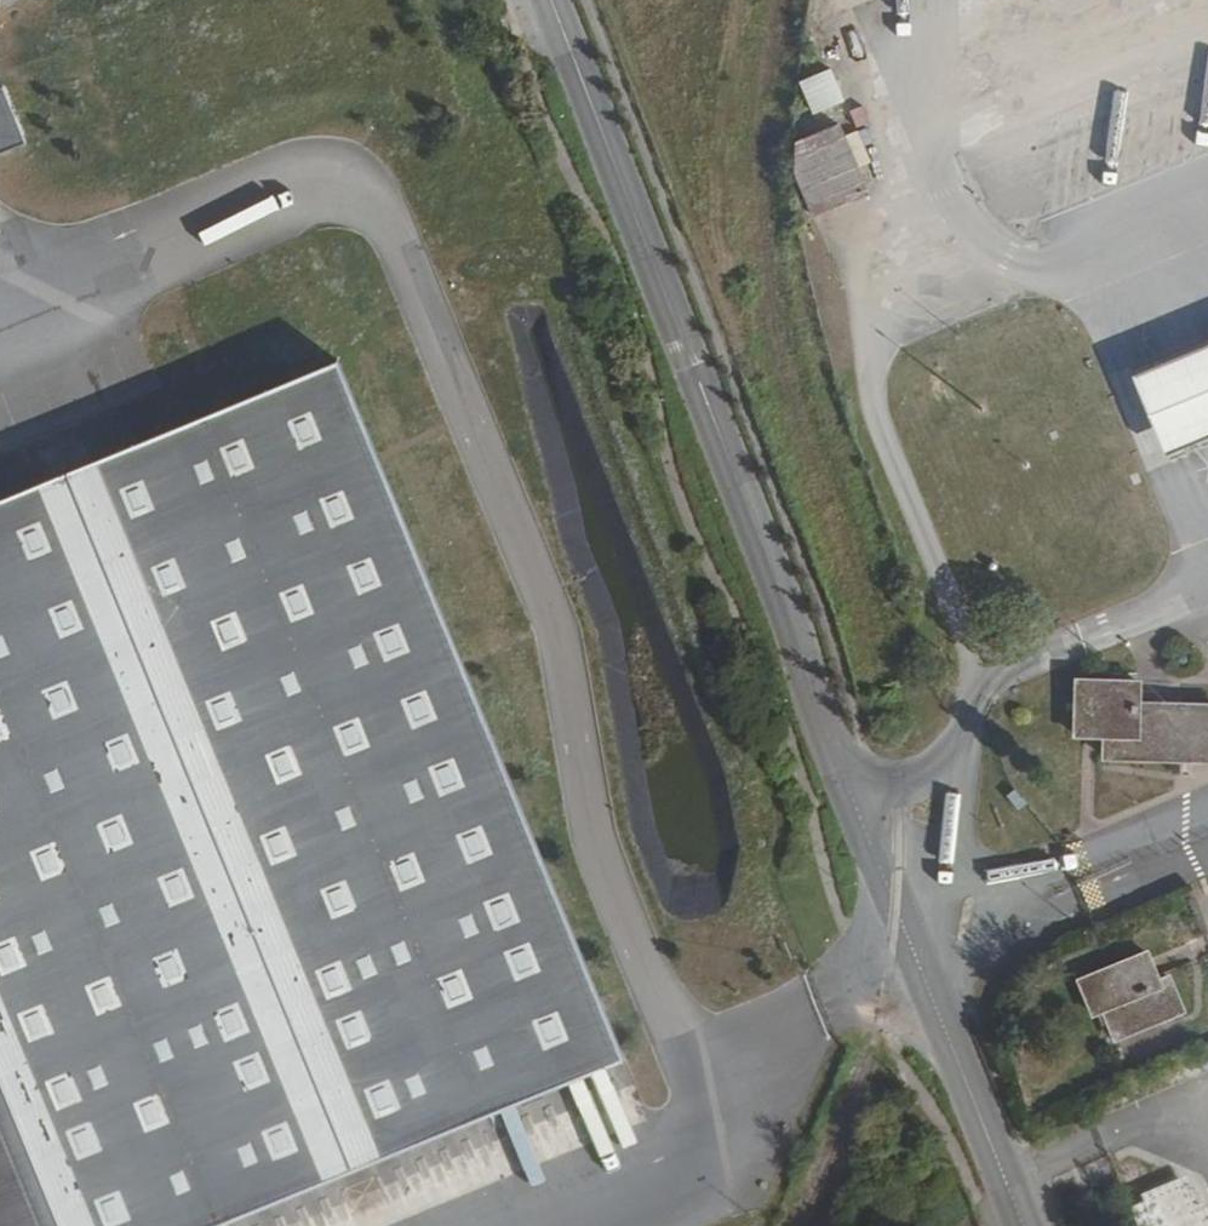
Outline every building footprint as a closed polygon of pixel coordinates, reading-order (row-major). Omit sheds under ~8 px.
[(797,82),(810,116),(843,104),(830,69),(797,82)] [(0,89),(0,152),(21,143),(0,89)] [(838,124),(783,148),(813,217),(868,193),(838,124)] [(1138,367),(1169,446),(1207,430),(1207,337),(1138,367)] [(618,1061),(336,362),(0,506),(0,1225),(229,1225),(618,1061)] [(1079,675),(1078,732),(1107,733),(1107,756),(1207,758),(1207,701),(1144,700),(1144,676),(1079,675)] [(1148,980),(1133,948),(1074,971),(1088,1001),(1102,995),(1115,1024),(1166,1002),(1157,976),(1148,980)] [(1194,1172),(1127,1194),(1138,1225),(1207,1225),(1207,1212),(1194,1172)]
